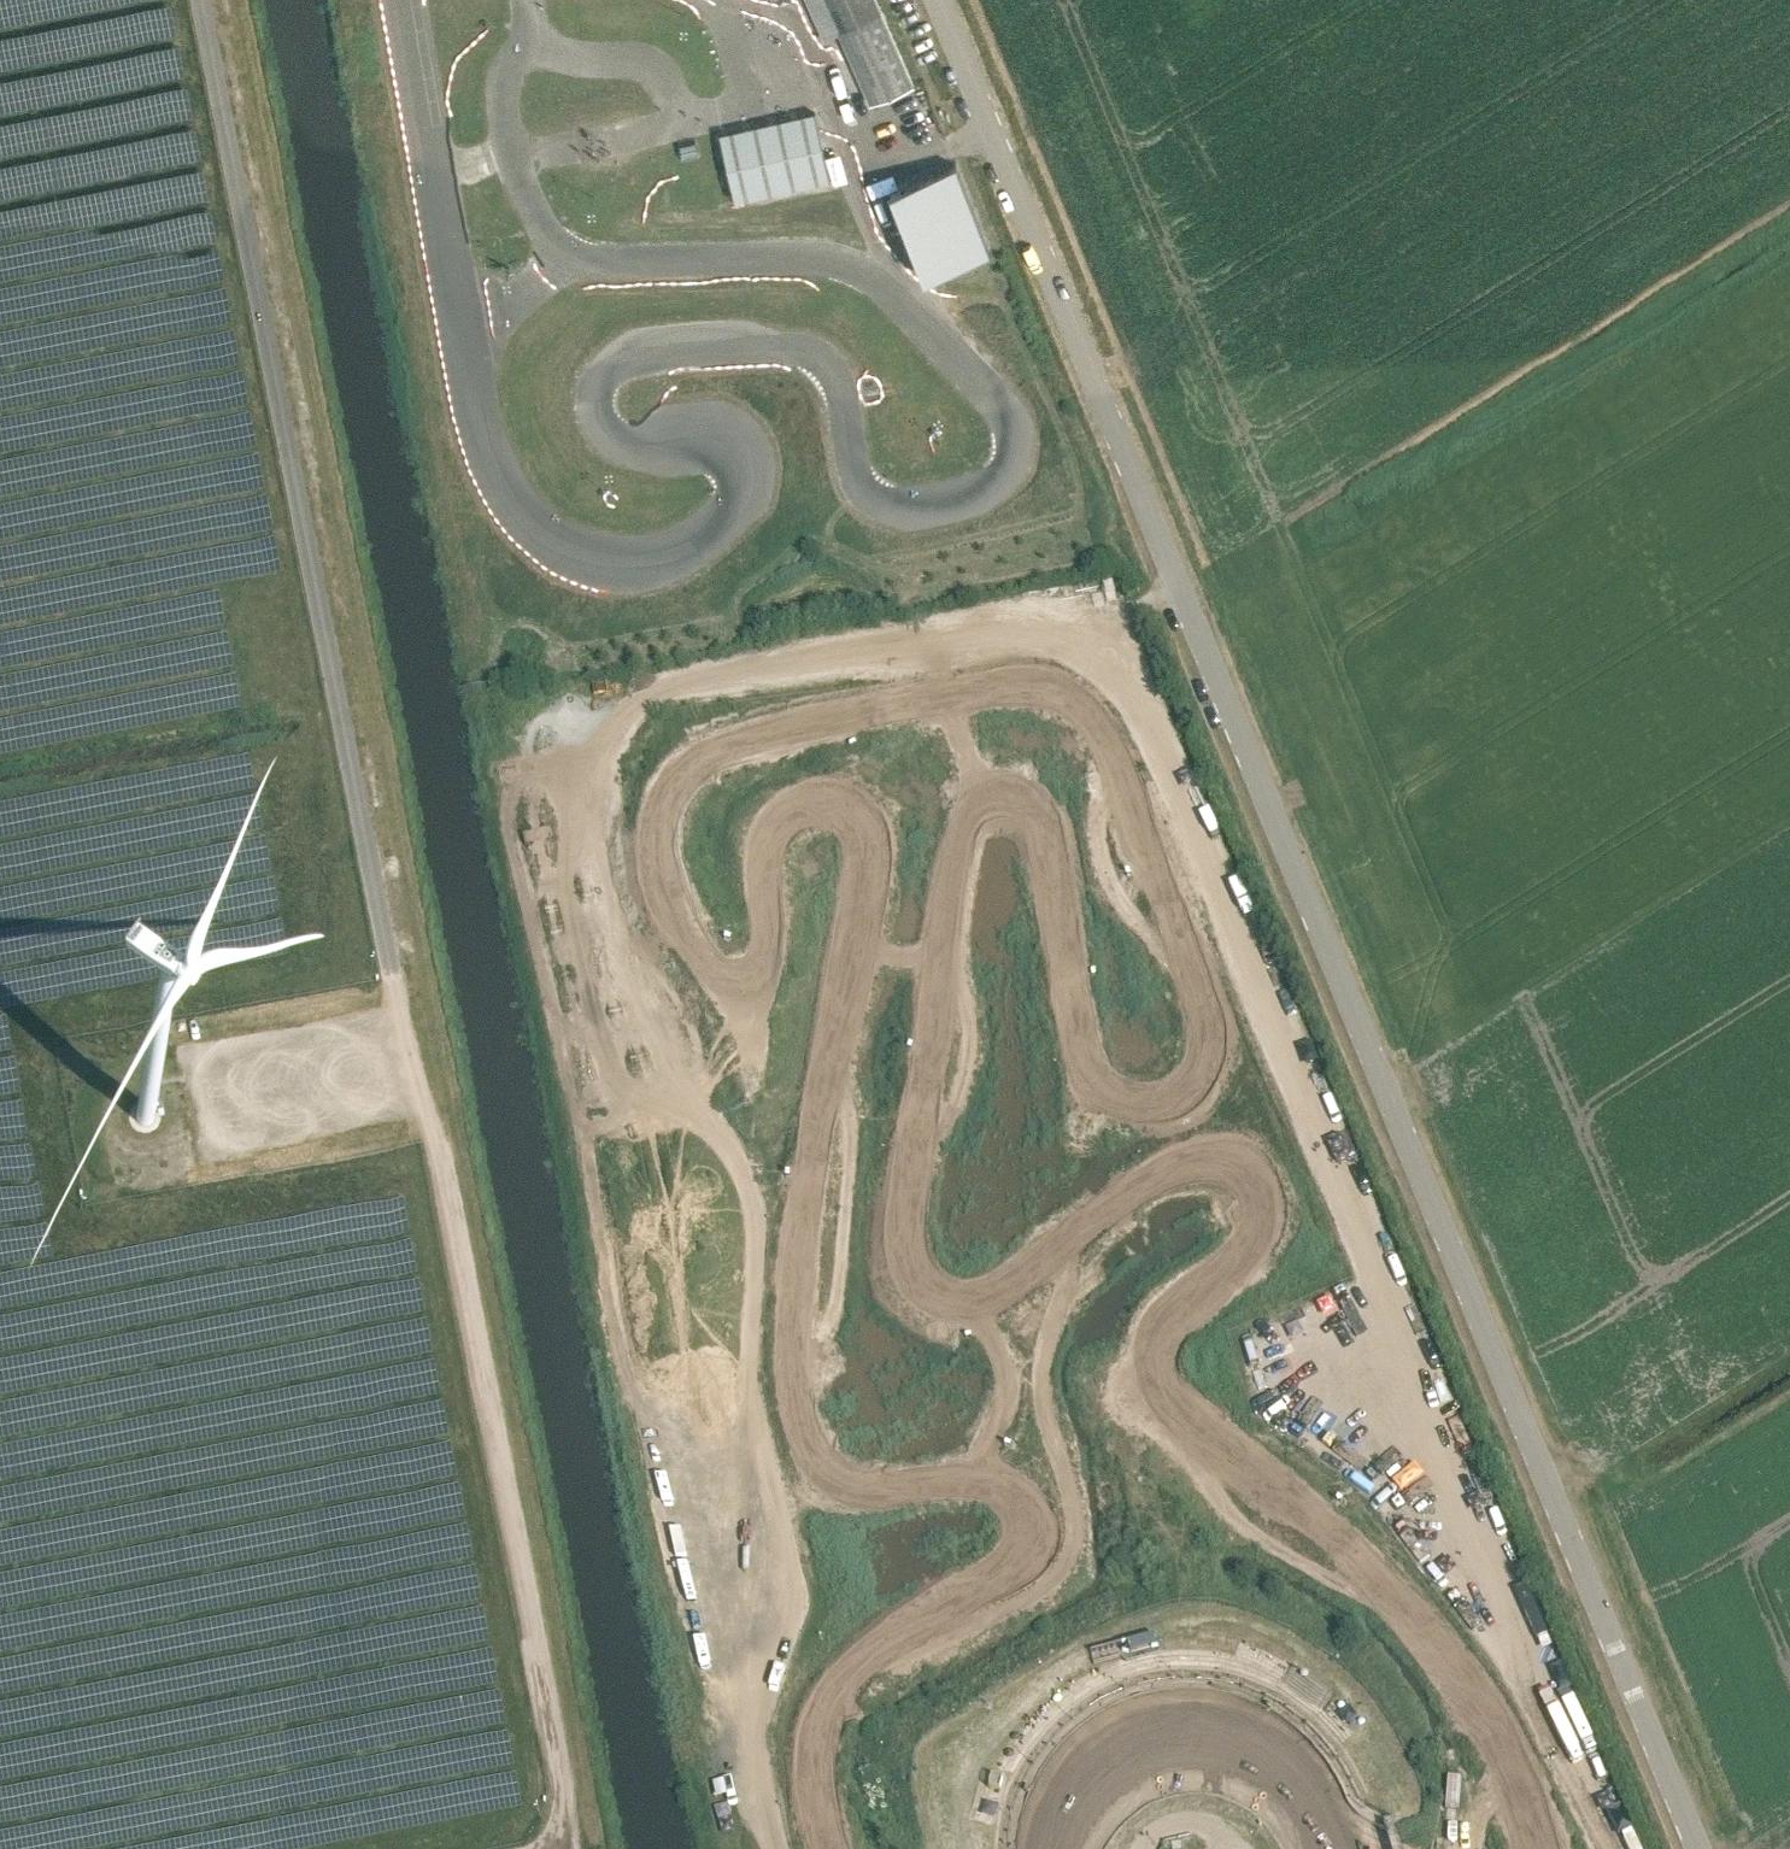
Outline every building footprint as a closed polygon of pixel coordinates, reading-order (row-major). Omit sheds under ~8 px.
[(825,38),(841,31),(874,106),(914,88),(875,0),(808,0),(825,38)] [(717,127),(727,196),(825,181),(814,112),(717,127)] [(925,276),(928,275),(990,251),(956,164),(891,189),(925,276)] [(135,1121),(135,1122),(135,1123),(135,1124),(135,1125),(135,1126),(136,1126),(136,1127),(137,1128),(137,1129),(138,1129),(138,1130),(139,1130),(140,1131),(141,1131),(141,1132),(142,1132),(143,1132),(144,1132),(145,1132),(146,1132),(147,1132),(148,1132),(149,1131),(150,1131),(150,1130),(151,1130),(152,1129),(153,1128),(153,1127),(154,1126),(154,1125),(154,1124),(154,1123),(154,1122),(154,1121),(154,1120),(154,1119),(154,1118),(153,1117),(152,1116),(152,1115),(151,1115),(150,1114),(149,1113),(148,1113),(147,1113),(146,1113),(145,1113),(144,1113),(143,1113),(142,1113),(141,1113),(140,1114),(139,1114),(138,1115),(137,1116),(137,1117),(136,1117),(136,1118),(135,1119),(135,1120),(135,1121)] [(1443,1805),(1457,1806),(1458,1778),(1443,1777),(1443,1805)]
